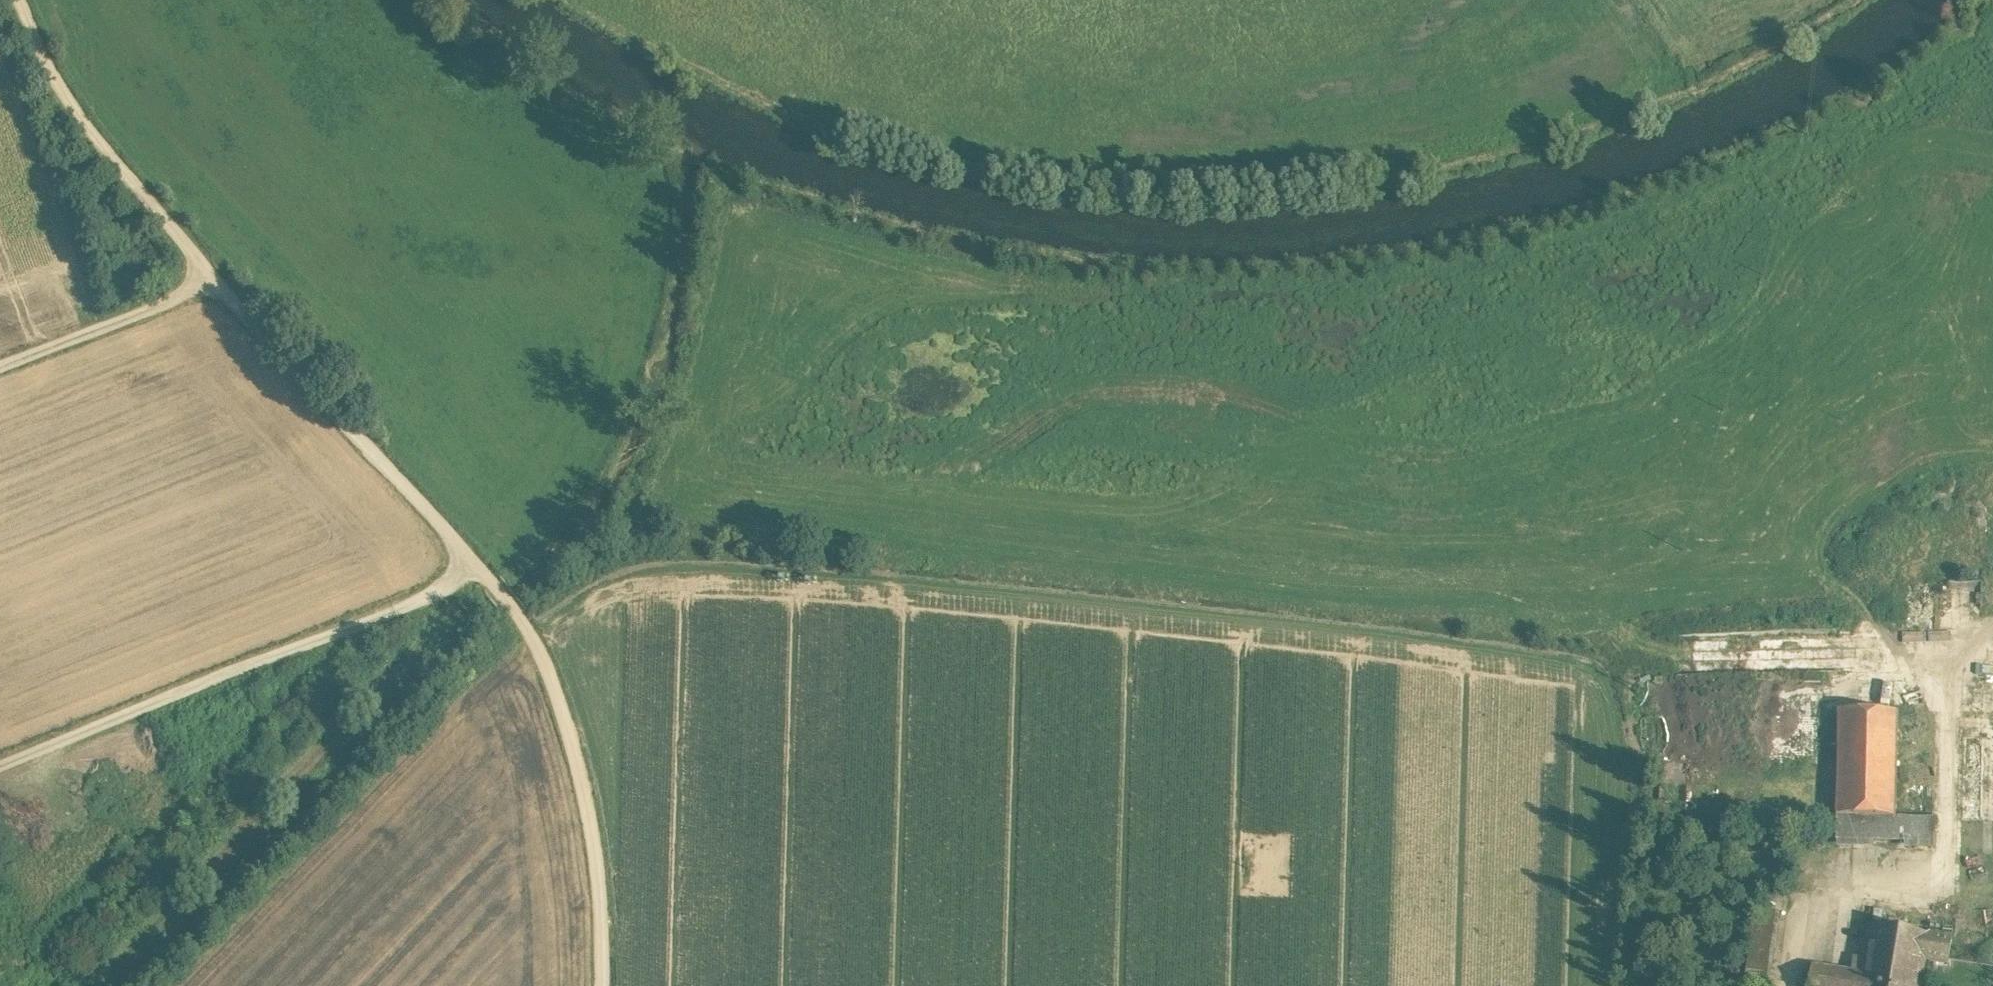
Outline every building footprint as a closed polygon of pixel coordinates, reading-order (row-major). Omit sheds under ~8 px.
[(1821,682),(1684,678),(1682,758),(1818,762),(1821,682)] [(1919,713),(1838,711),(1836,816),(1933,818),(1934,777),(1919,776),(1919,713)] [(1965,718),(1962,820),(1992,821),(1992,718),(1965,718)] [(1933,818),(1836,816),(1836,841),(1932,848),(1933,818)] [(1778,900),(1757,898),(1747,969),(1768,973),(1778,900)] [(1868,975),(1811,966),(1808,985),(1881,985),(1884,970),(1922,976),(1922,972),(1924,960),(1934,961),(1948,963),(1952,938),(1875,925),(1868,975)] [(1934,961),(1924,960),(1922,972),(1932,974),(1934,961)] [(1884,970),(1881,985),(1920,985),(1922,976),(1884,970)]
